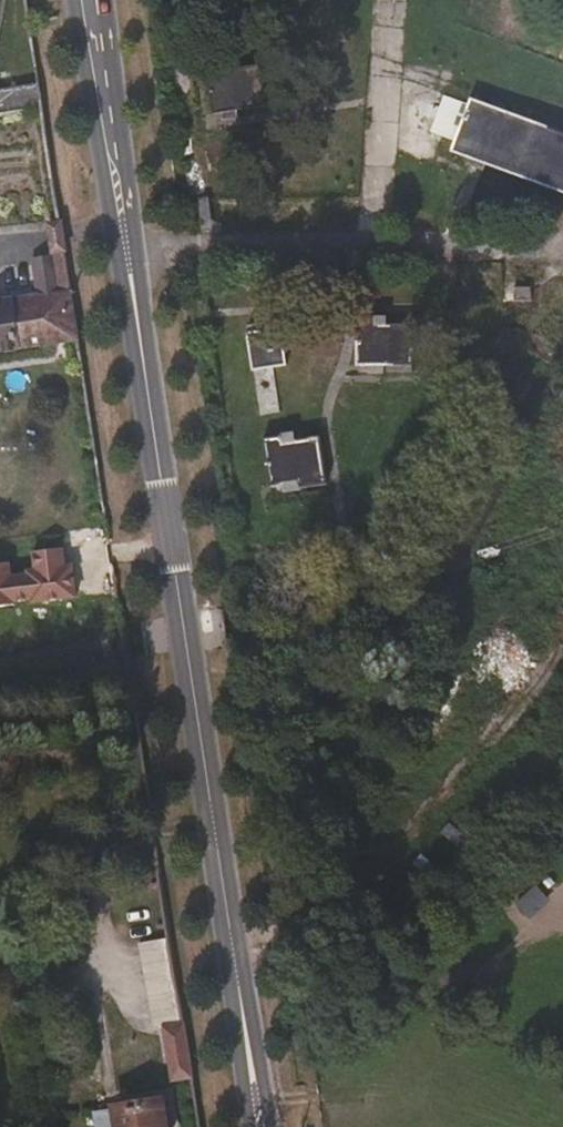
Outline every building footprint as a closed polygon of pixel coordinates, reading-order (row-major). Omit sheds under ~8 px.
[(267,104),(266,62),(202,64),(204,124),(245,122),(244,105),(267,104)] [(38,89),(0,94),(0,124),(42,120),(38,89)] [(470,93),(451,147),(562,186),(562,126),(470,93)] [(48,219),(50,248),(67,247),(65,218),(48,219)] [(64,259),(47,262),(52,301),(24,307),(0,309),(0,362),(78,353),(64,259)] [(373,320),(356,320),(357,357),(374,356),(373,320)] [(283,364),(276,322),(248,327),(259,390),(276,387),(272,365),(283,364)] [(375,357),(416,359),(418,324),(376,323),(375,357)] [(298,426),(261,431),(275,531),(337,522),(325,430),(299,434),(298,426)] [(537,882),(517,900),(532,916),(552,899),(537,882)] [(150,1018),(178,1015),(169,935),(141,938),(150,1018)] [(187,1078),(178,1018),(157,1020),(168,1078),(187,1078)] [(170,1122),(167,1093),(107,1098),(106,1113),(99,1115),(95,1117),(95,1126),(167,1126),(170,1122)]
